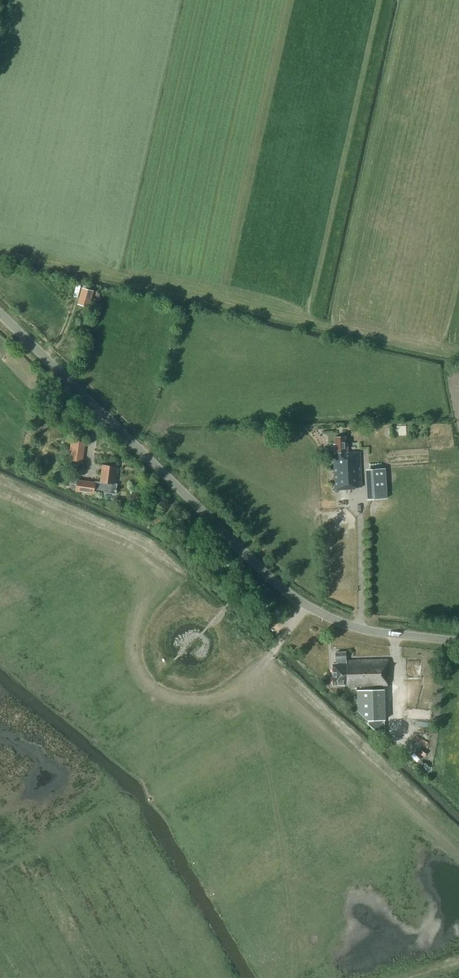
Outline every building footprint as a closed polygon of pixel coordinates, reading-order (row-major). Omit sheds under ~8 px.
[(93,291),(83,288),(78,304),(89,307),(93,291)] [(84,316),(82,325),(87,326),(88,326),(90,318),(84,316)] [(337,458),(335,458),(336,491),(339,491),(339,489),(355,489),(354,487),(363,487),(361,452),(350,452),(349,443),(347,444),(347,436),(336,437),(337,444),(335,444),(335,453),(337,453),(337,458)] [(71,460),(80,462),(83,442),(73,440),(71,460)] [(33,457),(26,454),(23,462),(31,465),(33,457)] [(120,476),(121,467),(107,465),(106,473),(103,473),(102,483),(79,480),(78,491),(95,493),(96,489),(106,490),(106,493),(117,494),(118,492),(119,490),(118,490),(119,485),(119,484),(116,484),(118,475),(120,476)] [(386,468),(370,469),(371,499),(387,498),(386,468)] [(347,652),(336,652),(336,659),(337,660),(338,664),(333,664),(334,684),(347,684),(347,686),(388,685),(388,676),(390,676),(389,659),(347,661),(347,652)] [(412,658),(412,671),(421,671),(422,658),(412,658)] [(384,689),(357,690),(358,711),(367,720),(385,719),(384,689)] [(385,719),(367,720),(368,724),(386,737),(385,719)]
